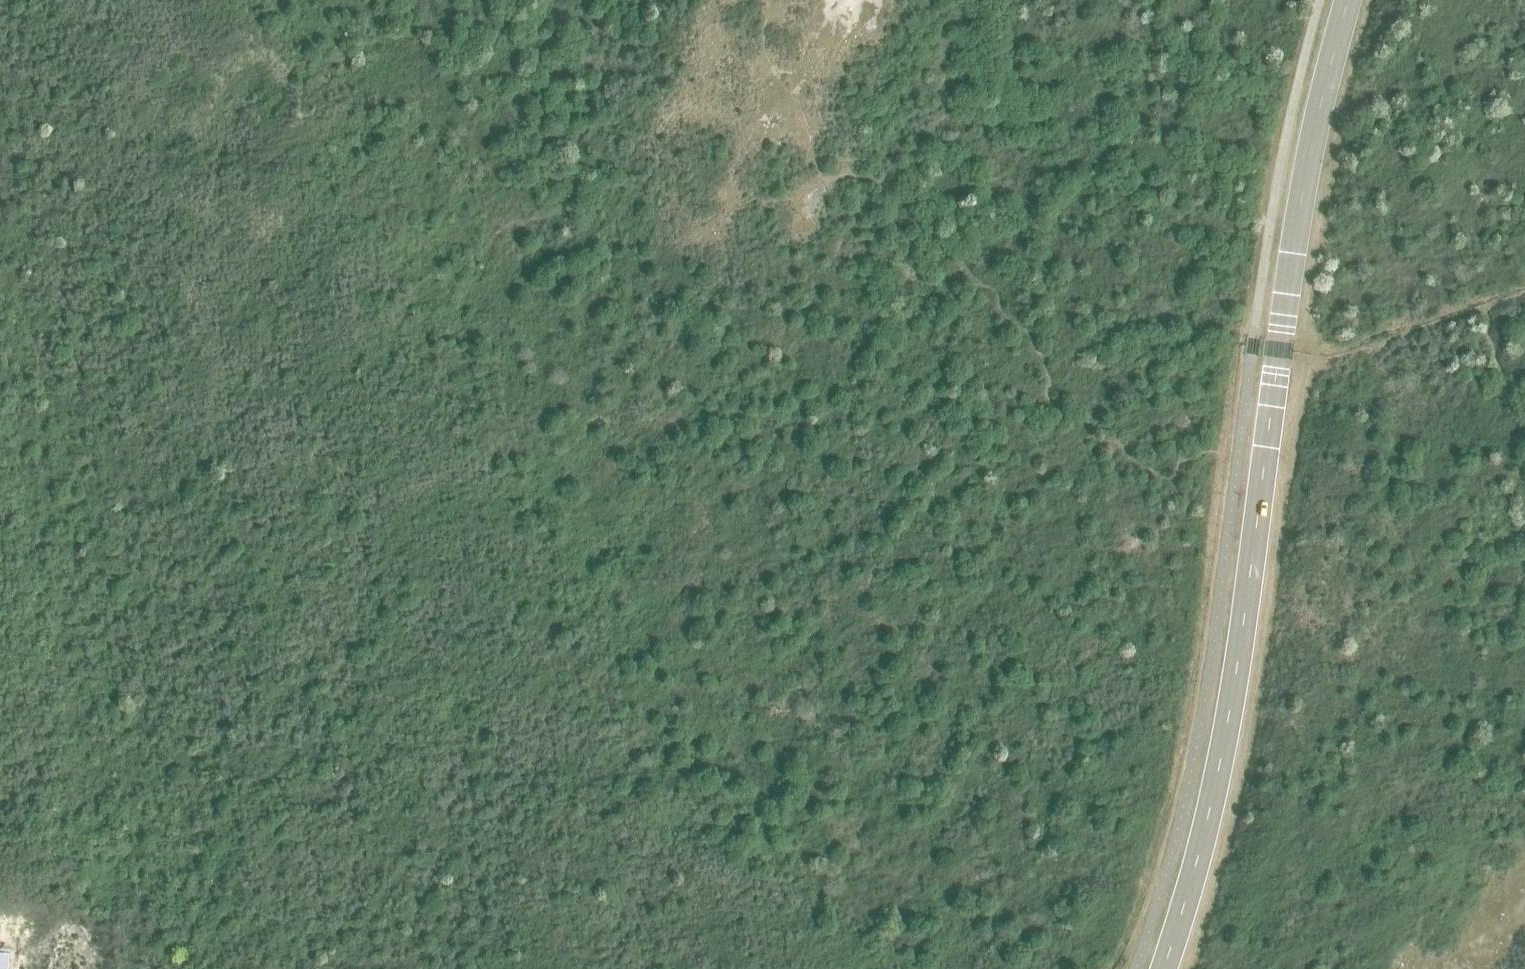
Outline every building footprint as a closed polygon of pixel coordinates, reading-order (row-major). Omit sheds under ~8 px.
[(10,950),(0,949),(0,968),(9,968),(10,950)]
